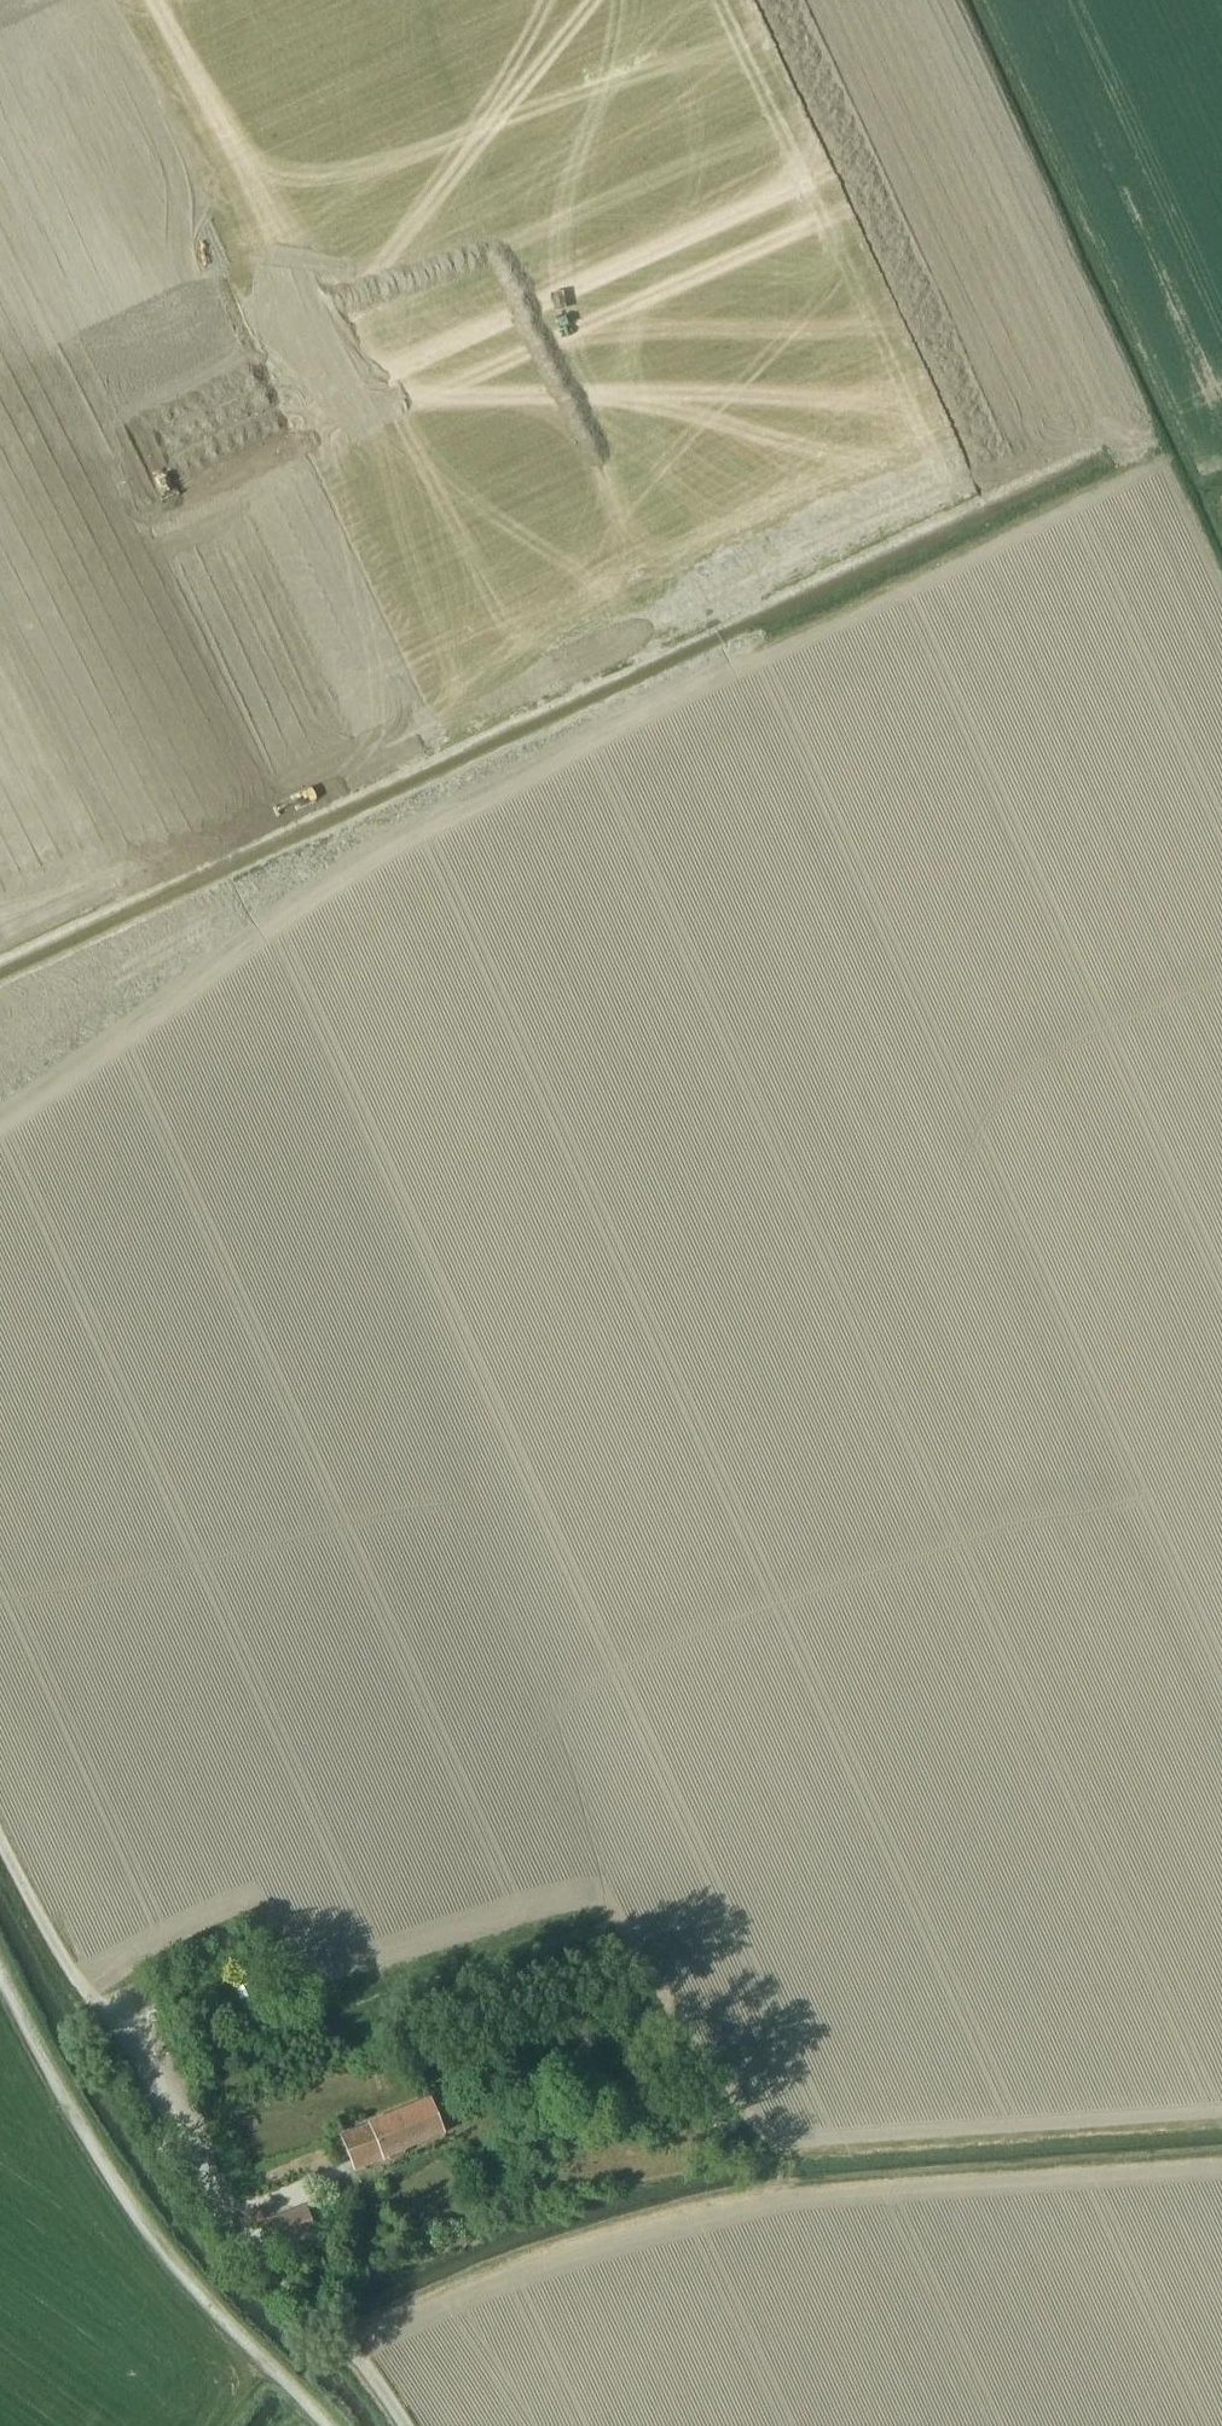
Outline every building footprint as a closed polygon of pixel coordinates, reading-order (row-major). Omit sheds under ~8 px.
[(382,2157),(441,2133),(427,2099),(368,2123),(369,2125),(343,2136),(356,2167),(382,2156),(382,2157)] [(270,2252),(316,2235),(305,2206),(259,2224),(270,2252)]
